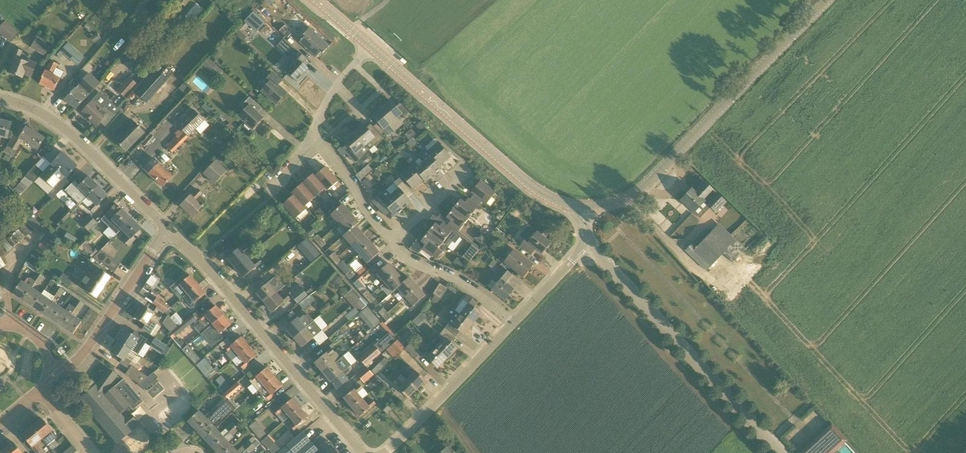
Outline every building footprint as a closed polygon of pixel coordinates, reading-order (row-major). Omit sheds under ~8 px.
[(151,12),(160,3),(157,0),(150,0),(145,6),(151,12)] [(243,21),(249,26),(258,15),(252,10),(243,21)] [(234,31),(244,40),(249,35),(244,31),(249,26),(243,21),(234,31)] [(6,22),(0,27),(0,33),(9,42),(18,33),(6,22)] [(305,36),(299,42),(316,57),(322,51),(322,53),(323,53),(329,46),(310,28),(303,35),(304,35),(305,36)] [(37,35),(31,48),(44,55),(48,47),(50,42),(37,35)] [(60,52),(77,66),(85,57),(68,43),(60,52)] [(27,60),(26,62),(19,60),(22,51),(16,49),(10,64),(13,65),(10,73),(22,78),(24,74),(31,77),(36,63),(27,60)] [(306,59),(297,51),(290,59),(294,62),(285,72),(297,82),(298,81),(299,82),(303,77),(302,76),(303,75),(303,74),(305,71),(306,72),(308,69),(302,64),(306,59)] [(215,76),(221,69),(209,58),(203,66),(215,76)] [(54,91),(60,79),(52,74),(58,64),(51,61),(46,71),(41,78),(43,79),(40,84),(54,91)] [(167,81),(154,69),(133,92),(146,104),(167,81)] [(268,84),(261,91),(276,105),(278,103),(279,103),(282,100),(282,99),(286,93),(278,85),(282,81),(272,73),(265,81),(268,84)] [(76,109),(86,98),(89,95),(89,96),(100,84),(89,74),(80,84),(76,89),(65,100),(76,109)] [(138,85),(129,77),(116,90),(126,99),(138,85)] [(184,83),(179,87),(185,94),(190,90),(184,83)] [(253,130),(263,118),(255,111),(259,106),(249,98),(242,106),(245,109),(238,116),(246,123),(244,125),(250,130),(251,128),(253,130)] [(102,108),(93,100),(82,113),(91,121),(96,127),(100,122),(105,127),(116,114),(105,104),(102,108)] [(391,101),(382,109),(398,128),(402,124),(397,118),(401,114),(404,117),(409,113),(400,103),(396,107),(391,101)] [(378,123),(373,127),(381,137),(386,132),(384,129),(388,125),(394,131),(398,128),(382,109),(372,117),(378,123)] [(187,137),(204,120),(193,110),(177,126),(187,137)] [(0,120),(0,138),(0,137),(7,138),(11,123),(0,120)] [(113,137),(116,140),(115,141),(126,151),(144,132),(131,120),(113,137)] [(227,125),(234,133),(237,130),(230,123),(227,125)] [(363,125),(354,133),(369,150),(383,138),(381,137),(373,127),(371,124),(366,128),(363,125)] [(22,140),(38,150),(45,138),(26,127),(20,138),(14,135),(7,146),(4,152),(12,157),(22,140)] [(187,138),(179,130),(176,133),(177,135),(166,147),(172,153),(187,138)] [(369,150),(354,133),(344,141),(347,144),(343,148),(355,163),(369,150)] [(406,143),(410,147),(416,142),(412,138),(406,143)] [(451,157),(438,142),(435,138),(424,148),(427,152),(440,166),(451,157)] [(62,152),(43,172),(36,166),(27,175),(34,182),(40,176),(45,181),(54,189),(65,177),(66,178),(77,166),(62,152)] [(427,159),(423,162),(433,175),(442,168),(440,166),(427,152),(423,155),(427,159)] [(154,159),(144,169),(149,173),(148,174),(162,187),(173,177),(159,163),(154,159)] [(219,163),(216,161),(215,160),(211,165),(203,173),(215,184),(222,176),(227,171),(219,163)] [(425,182),(433,175),(423,162),(418,166),(415,162),(411,166),(423,180),(425,182)] [(315,176),(325,188),(327,191),(338,181),(326,166),(315,176)] [(413,190),(423,180),(411,166),(400,175),(413,190)] [(366,176),(362,171),(357,175),(361,180),(366,176)] [(313,174),(302,183),(315,198),(325,188),(315,176),(313,174)] [(82,202),(98,186),(88,176),(80,186),(75,181),(65,191),(79,205),(82,202)] [(398,177),(392,181),(397,187),(402,182),(398,177)] [(483,200),(487,203),(496,192),(481,180),(472,192),(475,194),(470,200),(478,206),(483,200)] [(21,182),(17,187),(23,192),(27,187),(21,182)] [(681,200),(694,213),(693,213),(699,219),(709,208),(715,214),(726,203),(712,191),(713,190),(704,182),(695,192),(692,189),(681,200)] [(291,193),(293,195),(294,195),(304,207),(315,198),(302,183),(291,193)] [(82,202),(88,209),(93,213),(100,206),(99,205),(108,195),(98,186),(82,202)] [(391,195),(403,209),(411,202),(399,188),(391,195)] [(197,190),(190,196),(181,206),(192,217),(202,207),(204,205),(203,205),(206,202),(199,195),(201,194),(197,190)] [(386,216),(390,212),(394,217),(403,209),(391,195),(390,196),(385,190),(373,201),(386,216)] [(283,204),(295,219),(307,209),(304,207),(294,195),(293,195),(283,204)] [(460,200),(453,209),(468,220),(478,206),(470,200),(468,198),(464,203),(460,200)] [(333,206),(330,202),(325,206),(328,210),(333,206)] [(121,230),(132,219),(122,209),(122,210),(116,204),(108,212),(111,216),(104,223),(117,235),(121,230)] [(339,224),(351,213),(343,204),(330,215),(339,224)] [(272,210),(285,225),(290,220),(277,205),(272,210)] [(450,221),(447,225),(453,230),(457,233),(468,220),(453,209),(446,218),(450,221)] [(359,223),(351,213),(339,224),(346,233),(355,226),(359,223)] [(26,221),(34,230),(42,223),(35,214),(26,221)] [(429,221),(434,224),(439,217),(433,214),(429,221)] [(89,216),(81,224),(88,231),(96,223),(89,216)] [(132,219),(121,230),(128,236),(123,241),(128,246),(135,239),(133,237),(142,228),(132,219)] [(428,232),(442,243),(448,248),(453,241),(455,244),(461,236),(457,233),(453,230),(447,225),(443,222),(439,227),(435,224),(428,232)] [(26,236),(32,232),(26,224),(20,229),(26,236)] [(363,235),(355,226),(346,233),(343,236),(351,245),(363,235)] [(537,233),(537,232),(531,240),(527,237),(520,247),(531,255),(535,249),(541,254),(550,243),(545,239),(550,232),(542,226),(537,233)] [(474,237),(483,244),(489,235),(480,229),(474,237)] [(13,234),(19,242),(25,237),(18,230),(13,234)] [(739,255),(713,230),(697,247),(692,243),(685,250),(707,271),(723,254),(732,263),(739,255)] [(442,252),(438,249),(442,243),(428,232),(421,241),(425,245),(422,249),(432,257),(433,256),(437,259),(442,252)] [(55,241),(47,235),(44,240),(52,246),(55,241)] [(313,239),(317,243),(322,239),(318,235),(313,239)] [(371,243),(363,235),(351,245),(359,254),(371,243)] [(7,239),(14,247),(18,243),(11,236),(7,239)] [(293,262),(301,271),(321,254),(307,238),(297,247),(296,246),(289,252),(296,260),(293,262)] [(326,244),(322,239),(317,243),(321,248),(326,244)] [(2,244),(8,251),(12,248),(6,240),(2,244)] [(51,247),(42,242),(39,246),(47,252),(51,247)] [(235,268),(247,258),(242,252),(248,248),(244,243),(227,258),(235,268)] [(359,254),(367,263),(379,253),(371,243),(359,254)] [(473,247),(469,253),(473,256),(478,250),(473,247)] [(38,248),(35,252),(43,258),(46,254),(38,248)] [(93,259),(104,266),(114,273),(121,264),(100,250),(93,259)] [(514,250),(504,263),(521,276),(525,270),(527,272),(533,265),(514,250)] [(42,259),(33,253),(30,258),(38,264),(42,259)] [(333,261),(338,257),(334,253),(329,257),(333,261)] [(333,261),(337,265),(342,262),(338,257),(333,261)] [(251,264),(247,258),(235,268),(243,277),(261,263),(257,259),(251,264)] [(24,265),(25,265),(34,272),(39,265),(29,259),(24,265)] [(360,274),(365,269),(355,260),(350,266),(360,274)] [(379,262),(370,269),(374,275),(383,267),(379,262)] [(385,283),(397,272),(389,263),(376,274),(385,283)] [(112,277),(92,264),(88,268),(95,273),(91,279),(104,288),(112,277)] [(512,275),(502,267),(492,280),(497,284),(492,290),(505,300),(513,290),(505,283),(512,275)] [(354,275),(350,271),(345,275),(349,279),(354,275)] [(13,294),(23,301),(32,288),(36,282),(40,275),(36,272),(32,278),(31,277),(26,284),(21,281),(13,294)] [(397,288),(405,281),(397,272),(385,283),(393,292),(397,288)] [(264,303),(276,293),(290,281),(284,273),(277,279),(278,279),(275,281),(273,279),(256,293),(264,303)] [(63,274),(58,280),(68,287),(73,280),(63,274)] [(335,286),(341,278),(335,274),(330,282),(335,286)] [(44,278),(40,275),(36,282),(40,285),(44,278)] [(182,287),(187,294),(198,285),(190,275),(181,283),(180,281),(174,286),(177,291),(182,287)] [(409,277),(405,281),(397,288),(405,297),(417,286),(409,277)] [(80,281),(77,286),(97,299),(104,288),(91,279),(87,286),(80,281)] [(358,280),(353,284),(357,288),(362,284),(358,280)] [(440,283),(433,293),(440,299),(447,288),(440,283)] [(298,284),(288,293),(297,303),(307,295),(298,284)] [(65,292),(56,285),(51,292),(60,298),(65,292)] [(198,303),(197,301),(205,294),(198,285),(187,294),(183,297),(188,303),(192,308),(198,303)] [(425,296),(417,286),(405,297),(413,306),(425,296)] [(42,295),(32,288),(23,301),(33,307),(42,295)] [(302,309),(320,295),(317,290),(299,304),(302,309)] [(361,300),(352,290),(344,297),(353,307),(361,300)] [(367,299),(371,295),(367,290),(363,294),(367,299)] [(273,312),(290,298),(286,294),(281,299),(276,293),(264,303),(273,312)] [(33,307),(43,314),(51,301),(42,295),(33,307)] [(375,300),(371,295),(367,299),(371,303),(372,302),(375,300)] [(460,306),(456,311),(472,324),(480,313),(473,307),(476,303),(467,296),(460,306)] [(153,304),(165,312),(169,309),(170,307),(157,297),(153,304)] [(53,321),(63,328),(71,315),(76,308),(80,301),(75,299),(71,305),(69,304),(65,311),(61,308),(53,321)] [(61,308),(51,301),(43,314),(53,321),(61,308)] [(85,305),(80,301),(76,308),(80,311),(85,305)] [(134,318),(145,325),(143,330),(150,335),(161,317),(155,313),(142,305),(134,318)] [(212,324),(223,316),(216,306),(207,314),(205,312),(199,317),(201,319),(198,321),(206,330),(212,324)] [(381,322),(367,307),(359,315),(371,331),(381,322)] [(378,312),(382,317),(387,313),(383,308),(378,312)] [(174,315),(169,309),(165,312),(170,318),(174,315)] [(448,322),(449,323),(445,328),(456,337),(460,332),(464,335),(472,324),(456,311),(448,322)] [(285,328),(293,338),(305,328),(314,321),(307,313),(304,316),(302,313),(285,328)] [(391,317),(387,313),(382,317),(386,321),(391,317)] [(423,313),(414,320),(417,324),(426,318),(423,313)] [(73,335),(73,334),(81,322),(71,315),(63,328),(73,335)] [(178,327),(170,333),(168,335),(173,340),(182,350),(187,346),(182,340),(180,342),(176,337),(185,329),(197,319),(193,315),(181,325),(178,327)] [(170,333),(178,327),(168,316),(162,324),(170,333)] [(211,336),(214,334),(217,339),(224,334),(222,332),(231,325),(223,316),(212,324),(206,330),(211,336)] [(302,347),(319,333),(322,330),(314,321),(305,328),(293,338),(302,347)] [(438,337),(432,344),(447,359),(456,349),(451,343),(456,337),(445,328),(438,337)] [(126,330),(118,341),(131,350),(137,353),(146,339),(138,334),(137,337),(126,330)] [(383,352),(396,339),(388,332),(376,345),(383,352)] [(241,337),(232,344),(231,343),(225,348),(229,352),(233,349),(238,355),(249,346),(241,337)] [(161,354),(167,346),(155,338),(149,346),(161,354)] [(131,350),(118,341),(111,353),(122,360),(120,363),(128,368),(132,361),(126,357),(131,350)] [(387,350),(395,359),(405,349),(397,341),(387,350)] [(415,358),(421,353),(411,343),(405,348),(415,358)] [(427,351),(424,355),(437,368),(447,359),(432,344),(426,350),(427,351)] [(256,355),(249,346),(238,355),(243,361),(239,365),(243,370),(249,364),(248,363),(256,355)] [(365,366),(380,353),(374,346),(358,359),(365,366)] [(335,353),(332,349),(314,363),(323,373),(334,363),(329,357),(335,353)] [(192,350),(187,355),(195,364),(201,359),(192,350)] [(374,374),(387,361),(380,354),(376,360),(368,368),(374,374)] [(214,376),(217,373),(214,371),(208,363),(204,359),(196,365),(209,379),(209,380),(214,376)] [(339,369),(334,363),(323,373),(331,382),(348,368),(344,364),(339,369)] [(139,384),(147,377),(131,366),(125,375),(139,384)] [(407,380),(416,389),(425,381),(410,366),(406,370),(412,375),(407,380)] [(357,375),(364,383),(373,375),(365,367),(357,375)] [(249,381),(257,391),(264,386),(274,377),(267,368),(258,375),(257,373),(250,378),(251,380),(249,381)] [(109,369),(96,387),(91,381),(84,388),(88,393),(81,399),(118,442),(133,429),(132,429),(138,424),(128,413),(124,409),(129,405),(133,410),(143,401),(124,379),(122,380),(116,375),(117,375),(109,369)] [(153,372),(147,377),(139,384),(143,390),(158,378),(153,372)] [(230,388),(220,377),(216,381),(221,386),(217,389),(223,395),(230,388)] [(275,395),(273,393),(282,386),(274,377),(264,386),(257,391),(263,398),(265,396),(269,400),(275,395)] [(377,377),(372,381),(375,386),(381,382),(377,377)] [(407,398),(416,389),(407,380),(402,385),(396,380),(393,384),(407,398)] [(230,388),(223,395),(222,396),(226,401),(241,388),(237,383),(230,388)] [(367,394),(363,389),(360,384),(343,398),(352,407),(362,399),(367,394)] [(391,392),(382,398),(380,399),(384,405),(395,397),(391,392)] [(234,411),(240,406),(238,403),(236,404),(231,399),(227,402),(234,411)] [(282,404),(276,409),(274,411),(283,423),(290,418),(301,409),(292,399),(283,406),(282,404)] [(376,404),(372,400),(366,404),(362,399),(352,407),(360,417),(376,404)] [(204,416),(199,411),(188,421),(196,431),(219,409),(216,405),(204,416)] [(392,409),(388,405),(383,410),(386,414),(392,409)] [(216,429),(212,425),(218,419),(216,418),(222,412),(219,409),(196,431),(205,439),(216,429)] [(301,409),(290,418),(294,423),(290,427),(294,431),(300,426),(299,424),(308,417),(301,409)] [(42,419),(32,427),(42,439),(47,446),(57,437),(42,419)] [(255,422),(249,427),(252,431),(258,426),(255,422)] [(216,429),(205,439),(213,448),(236,426),(232,423),(221,434),(216,429)] [(232,446),(228,442),(234,437),(233,435),(239,430),(236,426),(213,448),(217,452),(225,452),(232,446)] [(32,427),(22,435),(36,452),(38,452),(41,450),(36,444),(42,439),(32,427)] [(293,452),(338,452),(334,448),(332,450),(325,441),(319,446),(321,447),(317,450),(302,432),(286,445),(293,452)] [(252,444),(249,441),(248,440),(242,446),(246,450),(252,444)] [(3,451),(5,452),(22,452),(13,442),(3,451)] [(801,452),(821,452),(812,443),(801,452)] [(256,448),(252,444),(246,450),(243,452),(251,452),(256,448)]
